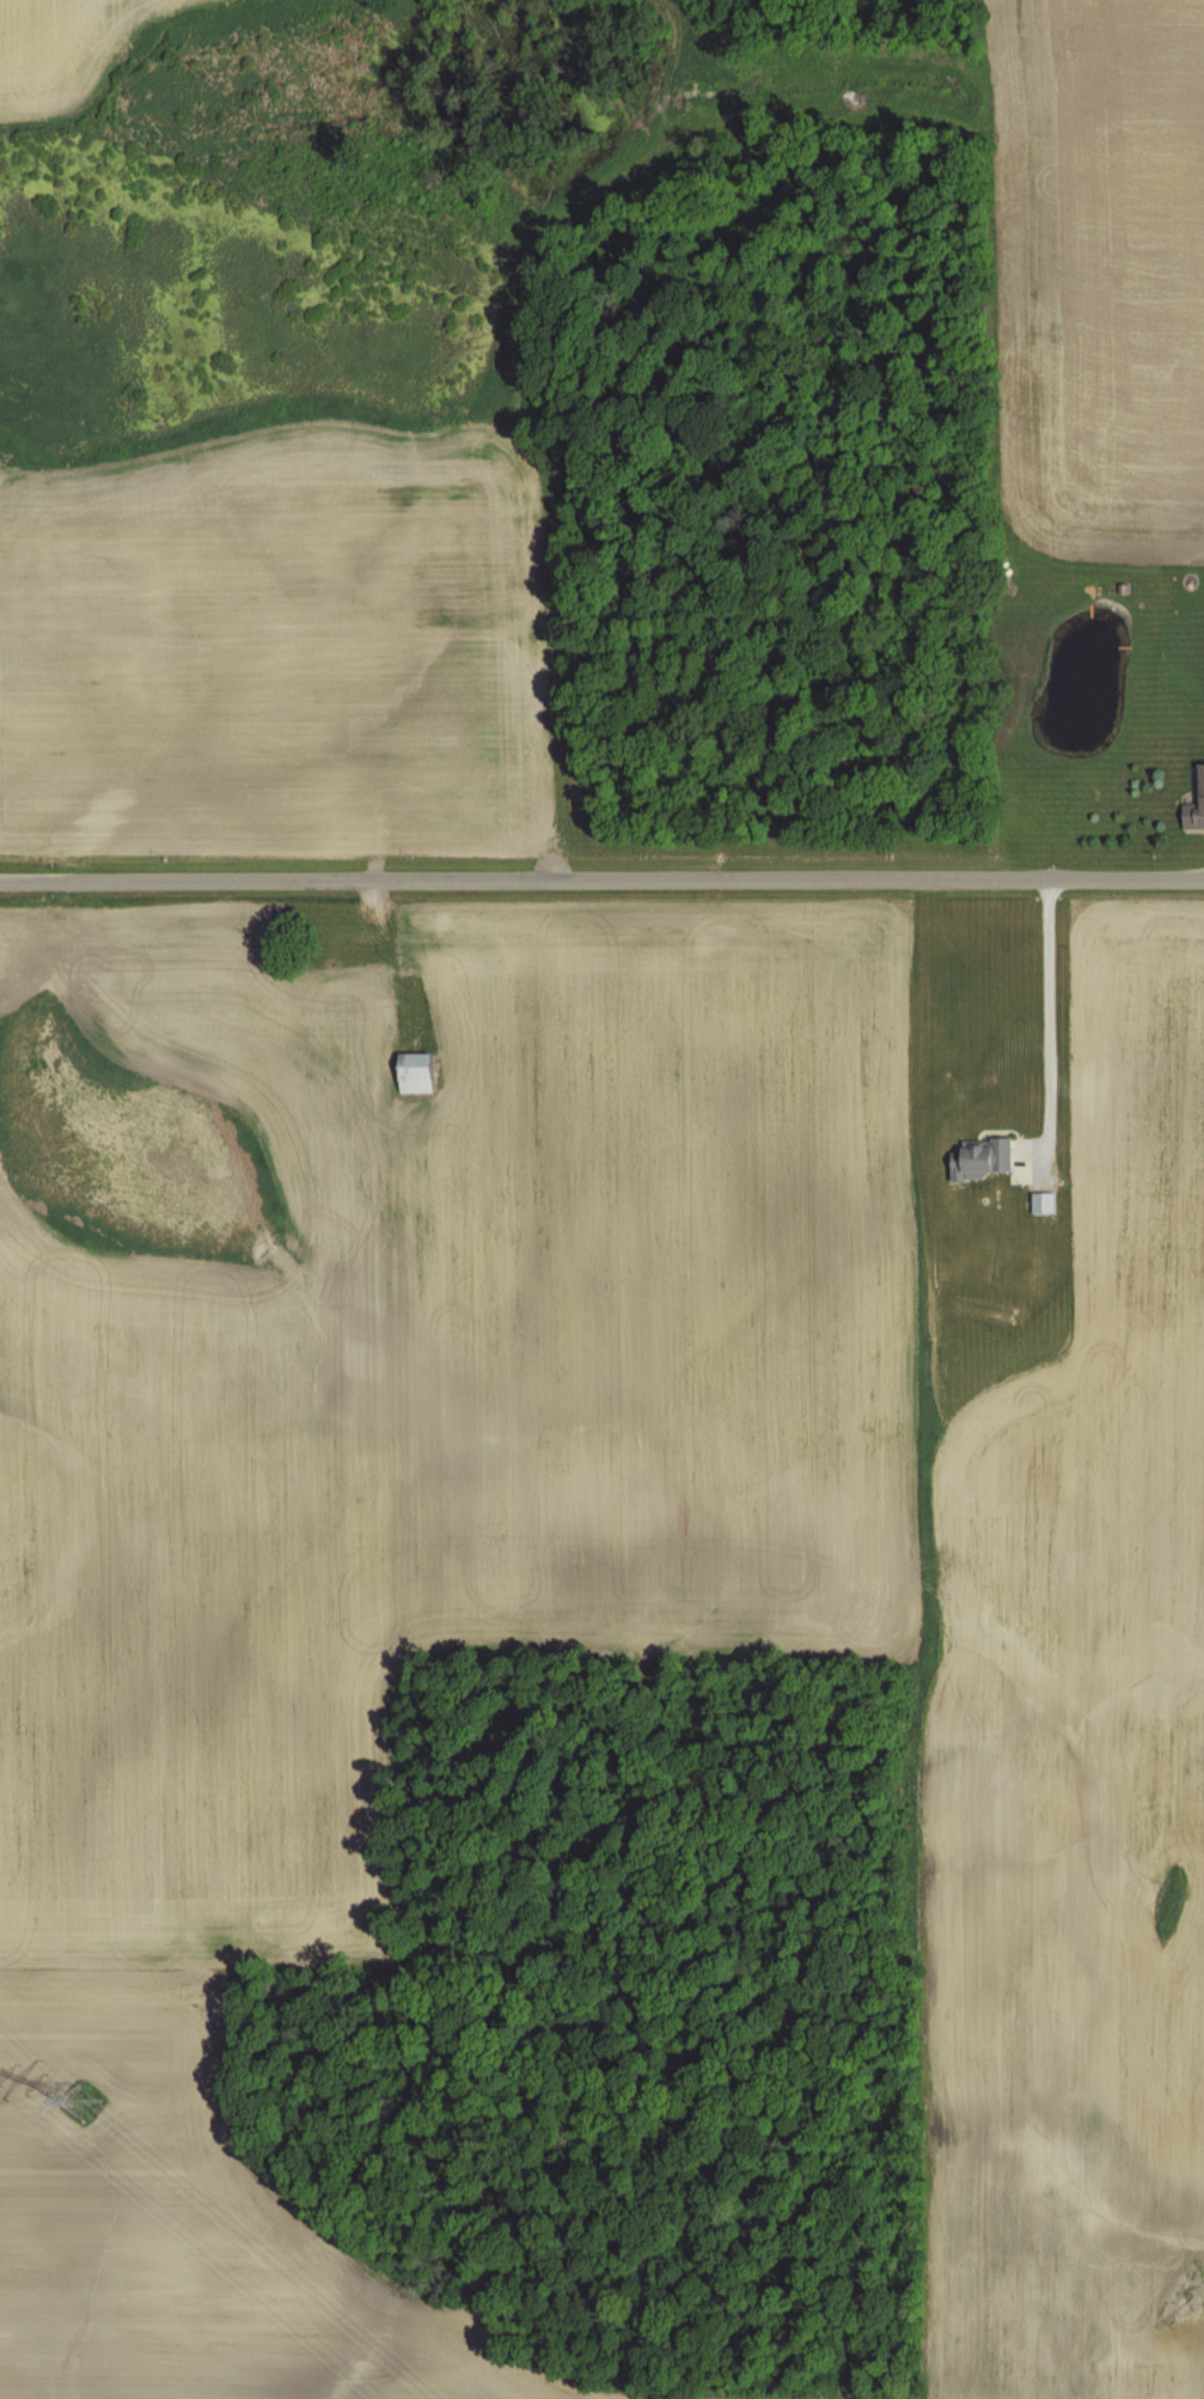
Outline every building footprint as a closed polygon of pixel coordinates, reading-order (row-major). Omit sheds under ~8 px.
[(1203,827),(1203,764),(1193,764),(1194,827),(1203,827)] [(394,1094),(429,1094),(429,1055),(394,1055),(394,1094)] [(1008,1179),(1008,1142),(948,1142),(948,1179),(1008,1179)] [(1053,1194),(1030,1194),(1030,1214),(1053,1214),(1053,1194)]
